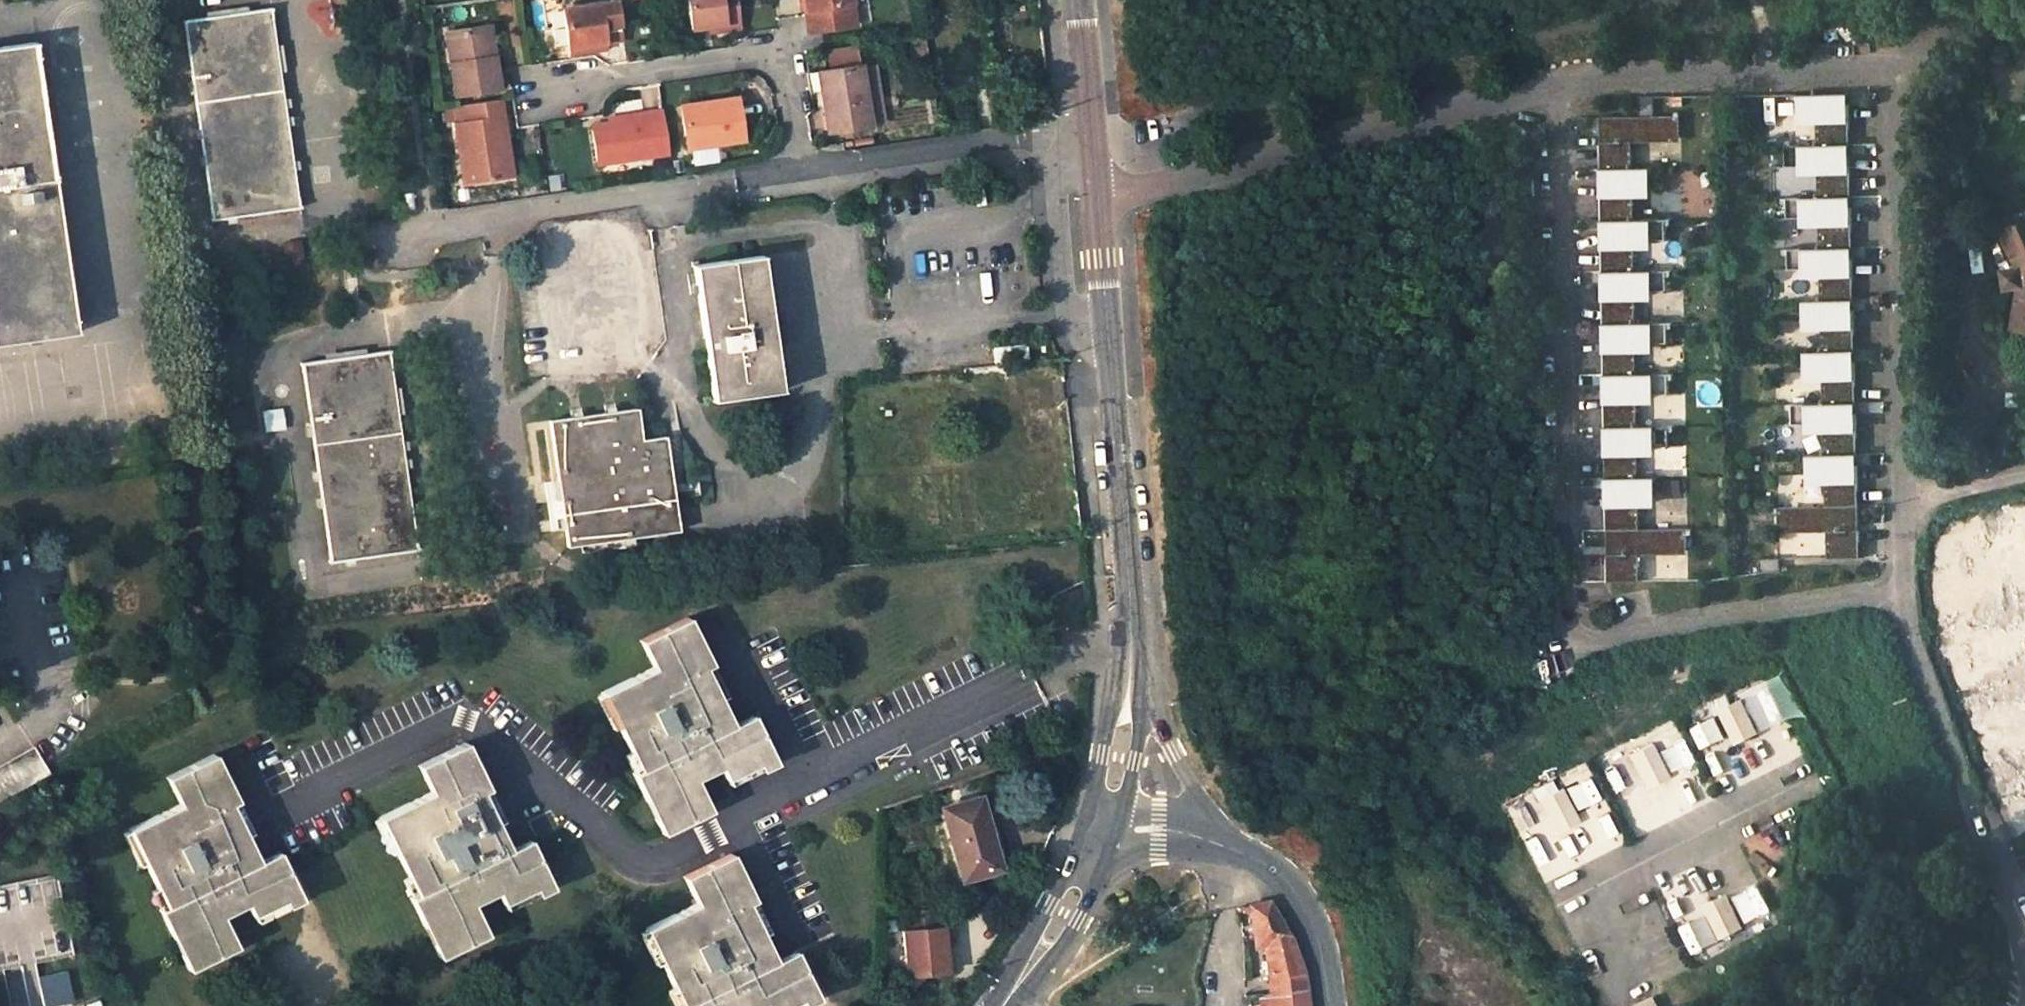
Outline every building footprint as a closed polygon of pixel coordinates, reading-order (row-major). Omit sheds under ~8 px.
[(689,29),(710,26),(723,24),(724,30),(738,28),(735,0),(685,0),(689,29)] [(809,31),(855,25),(852,0),(805,0),(809,31)] [(562,11),(567,49),(621,41),(615,3),(562,11)] [(184,20),(212,219),(299,205),(271,6),(184,20)] [(491,24),(486,25),(489,56),(495,55),(491,24)] [(710,32),(724,30),(723,24),(710,26),(710,32)] [(446,31),(454,94),(499,87),(495,55),(489,56),(486,25),(446,31)] [(76,332),(34,41),(0,46),(0,342),(76,332)] [(869,125),(861,66),(849,68),(846,47),(821,51),(827,89),(821,90),(827,132),(869,125)] [(1848,93),(1803,94),(1804,120),(1817,120),(1817,146),(1849,145),(1849,120),(1848,93)] [(1640,117),(1601,117),(1601,140),(1602,168),(1633,167),(1633,141),(1681,140),(1681,116),(1654,116),(1653,96),(1639,97),(1640,117)] [(467,184),(511,176),(507,138),(500,140),(497,116),(503,115),(502,98),(456,104),(458,121),(455,122),(459,155),(463,154),(467,184)] [(680,108),(687,147),(743,139),(738,98),(680,108)] [(610,125),(591,128),(596,164),(667,153),(661,110),(615,117),(616,124),(610,125)] [(507,138),(503,115),(497,116),(500,140),(507,138)] [(1507,129),(1522,141),(1528,132),(1514,121),(1507,129)] [(1849,145),(1817,146),(1785,146),(1786,166),(1804,166),(1805,171),(1818,171),(1818,197),(1851,196),(1850,169),(1849,145)] [(462,184),(467,184),(463,154),(459,155),(462,184)] [(1633,167),(1602,168),(1602,189),(1603,220),(1634,219),(1634,193),(1647,192),(1647,167),(1633,167)] [(1851,220),(1851,196),(1818,197),(1786,197),(1787,218),(1806,217),(1806,222),(1819,222),(1820,249),(1852,248),(1851,220)] [(1667,219),(1634,219),(1603,220),(1603,238),(1604,272),(1635,271),(1635,244),(1649,244),(1648,239),(1667,238),(1667,219)] [(2017,323),(2024,324),(2024,224),(2005,233),(2023,273),(2017,323)] [(1852,248),(1820,249),(1788,249),(1788,269),(1807,269),(1807,274),(1820,273),(1821,300),(1853,299),(1852,268),(1852,248)] [(693,264),(713,399),(780,389),(761,254),(693,264)] [(1635,271),(1604,272),(1604,290),(1604,324),(1636,323),(1636,296),(1650,296),(1649,291),(1667,290),(1667,271),(1635,271)] [(1854,321),(1853,299),(1821,300),(1807,300),(1808,325),(1821,325),(1822,352),(1855,351),(1854,321)] [(1667,323),(1636,323),(1604,324),(1604,341),(1605,375),(1637,375),(1637,348),(1651,348),(1651,343),(1668,343),(1667,323)] [(1026,344),(994,348),(995,361),(1027,358),(1026,344)] [(301,362),(331,561),(419,548),(390,349),(301,362)] [(1855,351),(1822,352),(1809,352),(1809,377),(1823,376),(1823,403),(1856,402),(1855,370),(1855,351)] [(1637,375),(1605,375),(1605,388),(1606,427),(1638,426),(1638,398),(1651,398),(1651,394),(1669,394),(1669,374),(1637,375)] [(1856,421),(1856,402),(1823,403),(1793,404),(1793,424),(1812,423),(1812,429),(1825,429),(1825,455),(1857,454),(1856,421)] [(549,420),(567,545),(679,529),(674,497),(666,498),(660,451),(668,450),(666,434),(642,438),(637,407),(549,420)] [(1670,426),(1638,426),(1606,427),(1606,438),(1606,478),(1639,477),(1639,451),(1651,451),(1651,446),(1670,446),(1670,426)] [(672,483),(668,450),(660,451),(666,498),(674,497),(672,483)] [(1857,454),(1825,455),(1812,455),(1812,480),(1826,480),(1826,506),(1859,505),(1858,470),(1857,454)] [(1639,477),(1606,478),(1607,491),(1607,530),(1640,529),(1639,502),(1653,502),(1652,477),(1639,477)] [(674,497),(700,493),(698,479),(672,483),(674,497)] [(1859,520),(1859,505),(1826,506),(1778,507),(1779,533),(1827,532),(1828,558),(1860,557),(1859,520)] [(1688,528),(1640,529),(1607,530),(1607,540),(1608,581),(1640,581),(1640,554),(1688,553),(1688,528)] [(889,535),(879,536),(881,554),(892,554),(889,535)] [(879,536),(872,537),(873,555),(881,554),(879,536)] [(1759,560),(1760,573),(1780,570),(1780,559),(1759,560)] [(710,663),(688,617),(640,640),(653,668),(602,693),(638,770),(633,773),(661,833),(710,810),(694,779),(719,767),(725,778),(756,762),(759,770),(774,762),(751,715),(732,725),(704,666),(710,663)] [(1722,709),(1730,726),(1748,717),(1740,700),(1722,709)] [(1756,735),(1748,717),(1730,726),(1738,743),(1756,735)] [(488,788),(464,741),(417,764),(430,791),(378,816),(416,893),(409,896),(438,957),(487,933),(472,902),(496,890),(502,902),(534,886),(537,894),(552,886),(529,838),(509,849),(481,790),(488,788)] [(1632,754),(1640,771),(1658,762),(1650,745),(1632,754)] [(33,746),(0,766),(0,800),(48,772),(33,746)] [(237,799),(214,753),(165,776),(180,803),(127,828),(166,905),(159,908),(188,968),(236,944),(221,914),(246,902),(251,913),(283,898),(286,905),(300,898),(277,850),(258,860),(230,802),(237,799)] [(1666,780),(1658,762),(1640,771),(1648,788),(1666,780)] [(1542,798),(1550,815),(1568,807),(1560,790),(1542,798)] [(979,795),(939,806),(959,879),(999,867),(979,795)] [(1577,824),(1568,807),(1550,815),(1559,833),(1577,824)] [(730,853),(682,876),(696,904),(645,928),(681,1005),(679,1005),(753,1005),(762,1002),(764,1005),(782,1005),(799,998),(801,1005),(816,997),(793,950),(773,960),(746,902),(752,899),(730,853)] [(72,953),(56,874),(0,886),(0,968),(28,963),(72,953)] [(1706,903),(1714,920),(1732,912),(1724,895),(1706,903)] [(1255,944),(1266,943),(1272,995),(1263,996),(1264,1005),(1308,1005),(1303,971),(1289,929),(1270,899),(1251,903),(1255,944)] [(935,924),(933,904),(908,907),(910,927),(935,924)] [(1740,929),(1732,912),(1714,920),(1722,938),(1740,929)] [(947,968),(944,940),(952,939),(950,923),(935,924),(910,927),(902,927),(907,972),(947,968)] [(1634,1005),(1658,1005),(1653,996),(1634,1005)]
